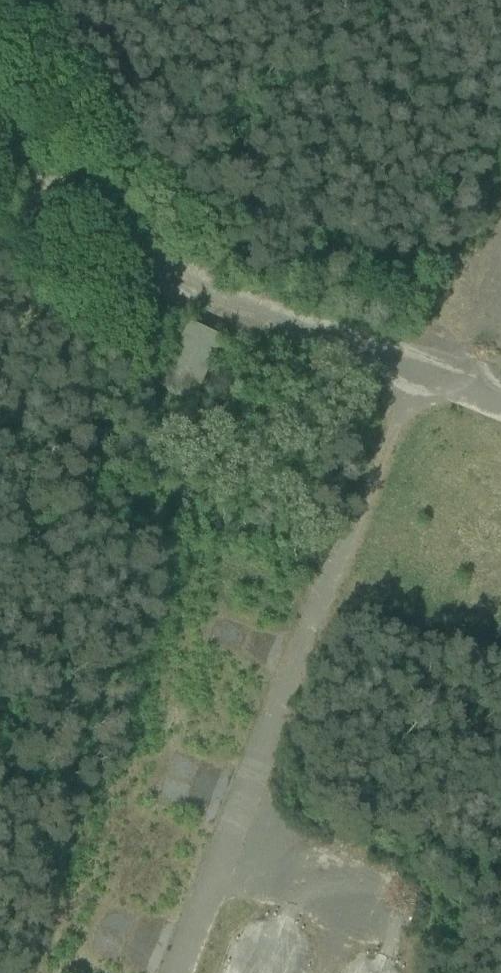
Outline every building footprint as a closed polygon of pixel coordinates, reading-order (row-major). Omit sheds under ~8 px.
[(222,340),(189,324),(158,389),(191,405),(222,340)]
